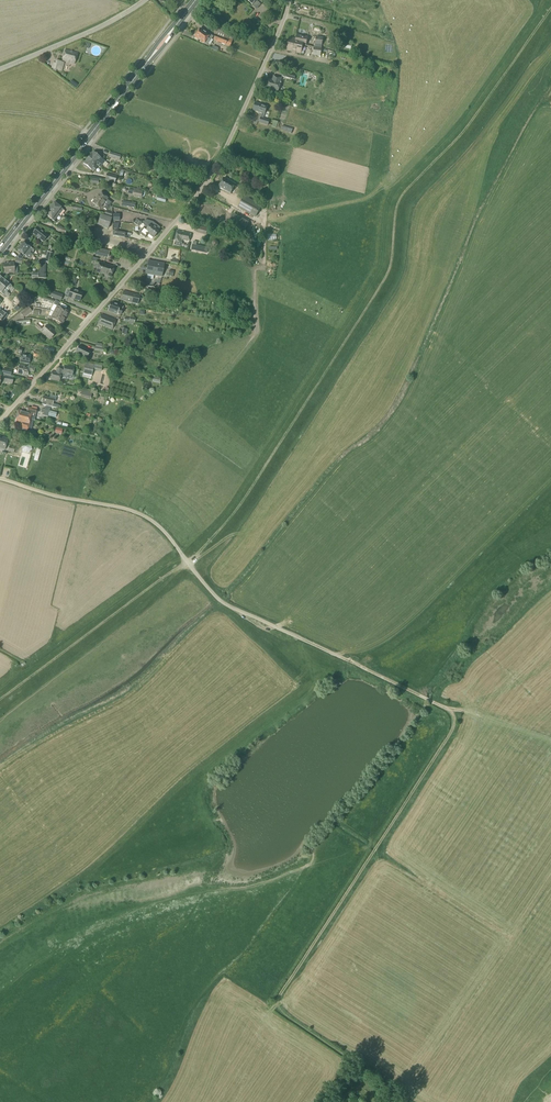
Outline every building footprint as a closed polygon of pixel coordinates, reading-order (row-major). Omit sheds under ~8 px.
[(197,33),(210,42),(213,37),(210,34),(209,36),(200,29),(197,33)] [(213,40),(226,45),(230,47),(234,37),(230,36),(230,34),(218,29),(213,40)] [(210,42),(197,33),(195,37),(207,45),(210,42)] [(288,42),(303,45),(306,46),(308,37),(297,35),(296,39),(289,37),(288,42)] [(321,48),(321,46),(322,46),(323,38),(316,37),(315,45),(314,47),(321,48)] [(303,45),(288,42),(286,51),(301,54),(303,45)] [(321,48),(314,47),(314,48),(313,56),(320,56),(321,49),(321,48)] [(62,61),(74,64),(77,53),(65,50),(62,61)] [(54,69),(62,71),(64,64),(56,61),(54,69)] [(266,89),(278,92),(280,83),(280,82),(281,78),(273,76),(272,80),(269,79),(266,89)] [(253,111),(264,114),(267,106),(255,102),(253,111)] [(270,120),(261,118),(259,123),(268,126),(270,120)] [(88,159),(95,164),(100,168),(105,161),(100,157),(93,152),(87,159),(88,160),(88,159)] [(88,160),(87,159),(83,164),(90,170),(91,170),(92,171),(96,167),(94,165),(95,164),(88,159),(88,160)] [(105,180),(114,182),(116,176),(107,174),(105,180)] [(219,187),(230,193),(235,185),(224,178),(219,187)] [(99,208),(103,203),(105,205),(109,207),(110,205),(112,203),(100,193),(92,203),(99,208)] [(239,207),(255,216),(260,207),(244,198),(239,207)] [(57,213),(59,215),(63,210),(54,203),(49,208),(56,214),(57,213)] [(56,214),(49,208),(45,214),(51,219),(52,219),(54,221),(59,215),(57,213),(56,214)] [(96,225),(108,229),(112,218),(100,214),(96,225)] [(232,215),(226,225),(241,234),(247,224),(232,215)] [(142,224),(143,223),(139,220),(138,220),(137,219),(134,223),(140,227),(142,229),(139,233),(146,238),(147,236),(152,239),(153,238),(156,233),(145,225),(142,224)] [(145,225),(156,233),(158,231),(147,222),(145,225)] [(32,233),(40,239),(40,240),(43,242),(47,236),(40,230),(41,229),(38,226),(32,233)] [(196,231),(207,234),(208,229),(198,226),(196,231)] [(112,230),(113,236),(124,238),(125,233),(112,230)] [(174,245),(181,247),(182,243),(180,243),(180,240),(189,242),(191,234),(177,231),(174,245)] [(23,242),(20,246),(31,254),(34,252),(32,250),(30,248),(23,242)] [(196,245),(193,244),(192,250),(206,253),(208,248),(196,245)] [(31,254),(20,246),(17,250),(24,256),(24,255),(29,258),(31,254)] [(94,254),(108,257),(110,251),(96,248),(94,254)] [(146,274),(161,277),(164,263),(148,261),(146,274)] [(3,264),(4,273),(15,272),(14,263),(3,264)] [(96,272),(111,277),(114,267),(99,263),(96,272)] [(1,293),(8,284),(0,277),(0,292),(1,293)] [(68,297),(80,301),(82,293),(71,289),(68,297)] [(62,295),(52,291),(50,297),(60,300),(62,295)] [(140,295),(123,291),(121,300),(137,304),(140,295)] [(108,311),(117,314),(121,315),(123,310),(119,309),(120,306),(111,303),(108,311)] [(54,312),(66,318),(69,312),(57,306),(54,312)] [(20,313),(23,317),(32,311),(28,307),(20,313)] [(66,318),(54,312),(51,310),(48,315),(51,317),(51,318),(62,324),(66,318)] [(98,323),(112,329),(116,321),(101,315),(98,323)] [(42,331),(47,336),(48,335),(52,338),(56,333),(47,325),(42,331)] [(76,353),(87,358),(90,351),(79,346),(76,353)] [(20,362),(29,364),(31,355),(21,354),(20,362)] [(91,366),(85,365),(83,372),(92,374),(94,368),(102,370),(103,367),(91,364),(91,366)] [(18,373),(22,374),(27,375),(28,371),(34,372),(35,367),(29,366),(29,367),(19,365),(18,373)] [(64,374),(62,374),(62,375),(74,376),(75,368),(64,367),(64,374)] [(50,379),(59,381),(62,370),(57,369),(56,372),(52,371),(50,379)] [(42,402),(43,402),(42,404),(57,408),(58,406),(52,404),(54,399),(43,396),(42,402)] [(18,410),(16,416),(24,417),(24,418),(30,420),(34,421),(36,414),(37,408),(31,406),(31,408),(28,407),(26,412),(18,410)] [(24,417),(16,416),(15,422),(19,423),(19,424),(21,425),(20,428),(28,430),(29,425),(30,420),(24,418),(24,417)]
